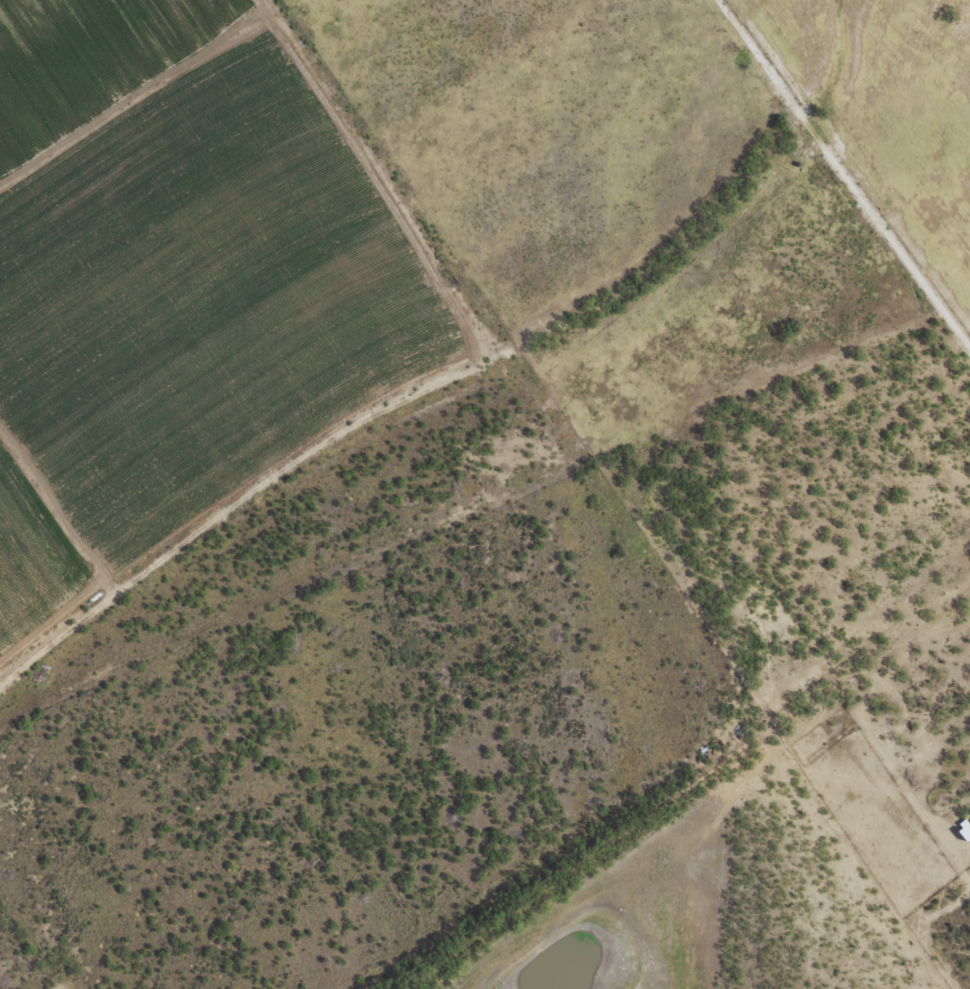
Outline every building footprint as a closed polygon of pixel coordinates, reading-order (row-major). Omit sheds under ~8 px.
[(969,840),(969,819),(969,818),(957,829),(968,841),(969,840)]
